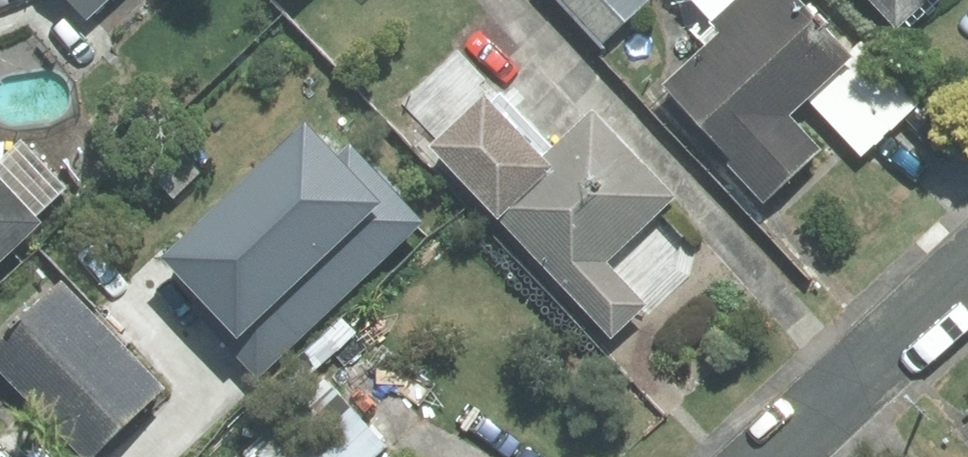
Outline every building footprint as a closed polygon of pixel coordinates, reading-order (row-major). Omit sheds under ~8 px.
[(85,14),(100,0),(72,0),(85,14)] [(602,43),(646,0),(559,0),(602,43)] [(763,198),(819,145),(791,116),(808,100),(853,56),(850,53),(798,0),(690,0),(719,34),(663,85),(763,198)] [(897,27),(927,0),(873,0),(897,27)] [(853,56),(808,100),(860,155),(917,101),(861,42),(850,53),(853,56)] [(428,146),(611,336),(645,304),(603,261),(671,197),(592,114),(553,151),(458,52),(404,103),(437,137),(428,146)] [(337,157),(305,123),(162,258),(239,338),(230,347),(258,377),(422,221),(349,145),(337,157)] [(41,223),(0,180),(0,263),(41,223)] [(84,456),(94,456),(165,389),(61,282),(0,342),(0,371),(84,456)]
